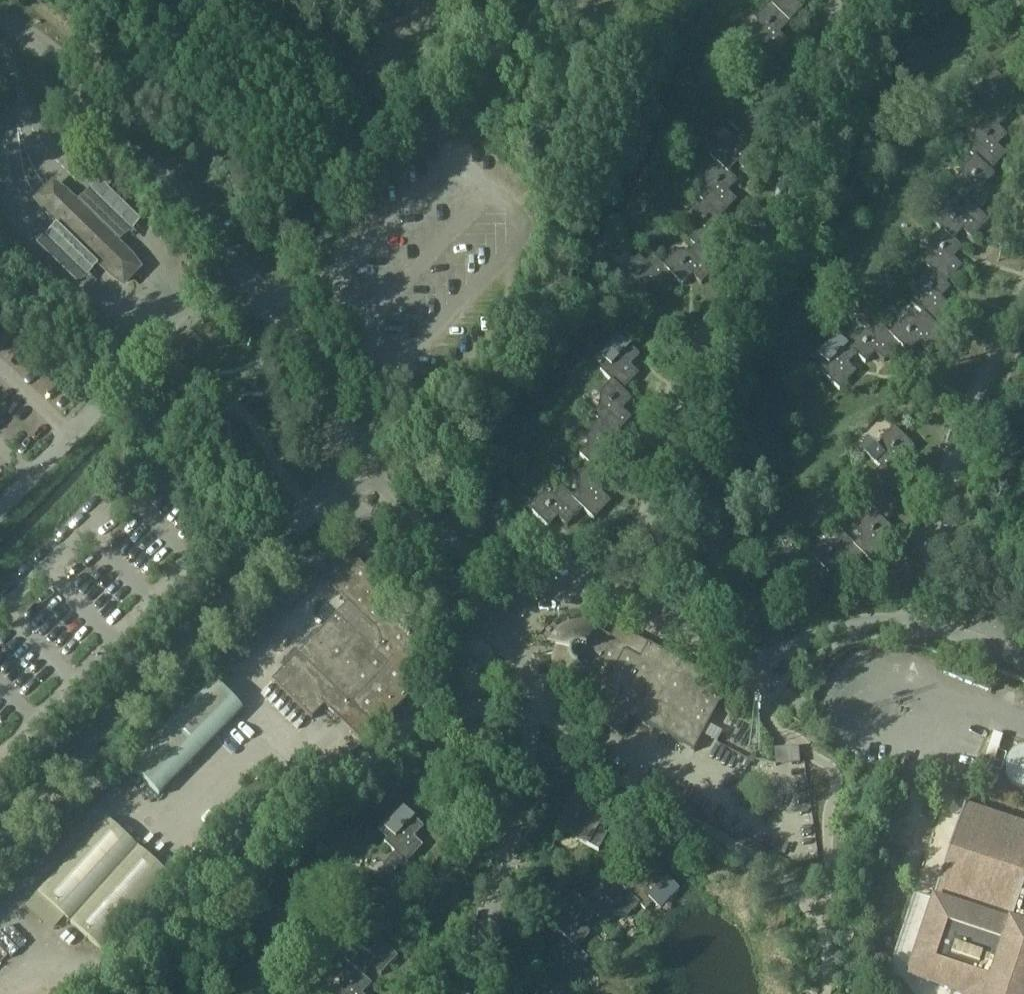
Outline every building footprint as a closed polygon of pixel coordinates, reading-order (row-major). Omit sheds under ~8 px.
[(770,5),(789,24),(803,10),(792,0),(774,0),(770,5)] [(757,31),(750,39),(761,50),(761,49),(772,60),(772,59),(788,43),(779,34),(776,31),(782,25),(785,28),(789,24),(770,5),(757,18),(757,31)] [(749,76),(742,83),(748,89),(764,104),(780,87),(772,79),(768,75),(774,69),(777,72),(781,68),(772,59),(772,60),(761,49),(761,50),(749,62),(749,76)] [(998,127),(1014,110),(1002,98),(1008,92),(1011,96),(1015,92),(995,72),(982,85),(983,99),(975,107),(987,118),(987,117),(998,127)] [(736,116),(729,123),(741,135),(751,144),(752,144),(768,127),(759,118),(755,115),(761,109),(765,112),(769,108),(764,104),(748,89),(736,102),(736,116)] [(968,151),(974,157),(990,172),(991,171),(1007,155),(994,143),(1000,136),(1004,140),(1007,136),(998,127),(987,117),(987,118),(975,130),(975,144),(968,151)] [(552,147),(560,139),(551,131),(544,139),(552,147)] [(721,142),(708,155),(717,164),(717,163),(729,174),(732,170),(728,167),(734,161),(738,164),(747,173),(764,155),(752,144),(751,144),(741,135),(734,142),(721,142)] [(995,176),(991,171),(990,172),(974,157),(962,170),(963,183),(955,191),(966,201),(978,212),(978,211),(994,194),(981,182),(987,176),(991,180),(995,176)] [(705,190),(698,197),(704,203),(704,202),(720,218),(721,217),(737,201),(728,192),(724,189),(731,183),(734,186),(738,182),(729,174),(717,163),(717,164),(705,176),(705,190)] [(52,189),(41,199),(61,226),(99,262),(126,282),(136,272),(116,245),(79,208),(52,189)] [(933,221),(942,230),(943,230),(954,240),(957,237),(954,233),(960,227),(972,239),(989,221),(978,211),(978,212),(966,201),(960,208),(946,208),(933,221)] [(692,229),(685,236),(696,247),(696,246),(707,257),(708,257),(724,240),(715,231),(711,228),(717,222),(721,225),(724,221),(721,217),(720,218),(704,202),(704,203),(692,215),(692,229)] [(943,230),(942,230),(930,242),(931,256),(923,264),(930,270),(930,269),(946,285),(946,284),(962,267),(950,255),(956,249),(959,253),(963,249),(954,240),(943,230)] [(664,266),(663,266),(674,277),(674,278),(683,286),(687,282),(683,279),(689,272),(693,276),(702,285),(718,267),(708,257),(707,257),(696,246),(696,247),(689,253),(675,254),(664,266)] [(632,263),(619,276),(639,296),(643,292),(639,288),(645,282),(649,286),(658,294),(667,303),(677,294),(667,284),(674,278),(674,277),(663,266),(664,266),(653,256),(645,263),(632,263)] [(911,303),(922,314),(934,324),(950,307),(937,295),(943,289),(947,292),(951,288),(946,284),(946,285),(930,269),(930,270),(918,282),(918,296),(911,303)] [(901,344),(900,345),(909,354),(913,349),(909,346),(915,340),(928,352),(945,334),(934,324),(922,314),(916,321),(902,321),(890,333),(889,334),(901,344)] [(884,361),(900,345),(901,344),(889,334),(890,333),(879,323),(872,330),(858,331),(846,343),(846,344),(857,354),(857,355),(865,363),(869,359),(866,356),(872,349),(884,361)] [(825,347),(826,361),(818,369),(840,390),(857,373),(844,361),(850,355),(853,358),(857,355),(857,354),(846,344),(846,343),(837,335),(825,347)] [(600,371),(611,382),(612,382),(623,392),(623,391),(639,375),(626,363),(632,357),(636,360),(640,356),(620,337),(608,349),(608,363),(600,371)] [(374,362),(360,373),(365,380),(380,369),(374,362)] [(593,416),(599,421),(615,436),(616,436),(631,419),(623,411),(619,407),(625,401),(629,404),(632,400),(623,391),(623,392),(612,382),(611,382),(600,394),(600,408),(593,416)] [(1014,393),(1018,397),(1022,393),(1023,395),(1023,382),(1014,393)] [(1016,412),(1023,419),(1023,403),(1016,412)] [(580,455),(591,465),(602,476),(603,475),(619,458),(606,446),(612,440),(616,444),(620,440),(616,436),(615,436),(599,421),(587,434),(587,447),(580,455)] [(897,483),(897,482),(913,466),(900,454),(906,447),(910,451),(914,447),(894,427),(881,441),(882,454),(874,462),(881,468),(897,483)] [(612,484),(603,475),(602,476),(591,465),(579,478),(579,491),(573,498),(573,499),(584,509),(583,510),(594,520),(611,503),(598,490),(604,484),(608,488),(612,484)] [(862,502),(873,512),(884,523),(885,522),(901,505),(888,493),(894,487),(897,491),(901,487),(897,482),(897,483),(881,468),(869,480),(869,494),(862,502)] [(567,526),(583,510),(584,509),(573,499),(573,498),(562,488),(555,495),(541,496),(528,509),(548,528),(552,524),(549,520),(551,518),(555,514),(558,518),(567,526)] [(865,556),(865,557),(876,567),(893,550),(880,538),(886,531),(890,535),(894,531),(885,522),(884,523),(873,512),(861,524),(861,538),(855,545),(854,545),(865,556)] [(849,573),(865,557),(865,556),(854,545),(855,545),(844,535),(836,542),(823,542),(811,555),(810,555),(826,570),(826,571),(830,575),(834,571),(830,567),(836,561),(849,573)] [(376,731),(419,687),(406,674),(419,662),(420,660),(421,658),(421,657),(422,655),(422,653),(422,651),(421,649),(421,647),(420,646),(418,644),(388,615),(401,602),(348,551),(322,578),(361,616),(349,627),(336,615),(273,681),(312,719),(325,706),(338,719),(350,706),(376,731)] [(88,604),(96,588),(87,584),(79,600),(88,604)] [(621,736),(631,718),(694,752),(729,687),(617,627),(608,643),(599,638),(602,633),(596,629),(598,627),(584,622),(569,624),(557,630),(547,642),(555,646),(552,656),(553,667),(558,676),(567,684),(569,681),(584,688),(582,691),(598,700),(588,718),(606,728),(621,736)] [(211,679),(128,766),(159,796),(243,710),(211,679)] [(781,747),(773,748),(774,760),(774,764),(783,764),(799,763),(798,746),(781,747)] [(1006,770),(1006,772),(1006,773),(1007,776),(1008,778),(1008,779),(1009,781),(1010,782),(1011,783),(1013,784),(1014,785),(1015,786),(1017,787),(1018,787),(1020,788),(1021,788),(1023,788),(1023,751),(1021,752),(1020,752),(1018,752),(1017,753),(1015,754),(1014,755),(1013,756),(1011,757),(1010,758),(1009,759),(1008,761),(1008,762),(1007,764),(1007,765),(1006,767),(1006,768),(1006,770)] [(598,829),(612,804),(578,786),(555,828),(556,828),(557,826),(578,837),(576,839),(599,851),(608,834),(598,829)] [(393,835),(385,843),(396,853),(407,864),(408,863),(423,847),(411,835),(417,828),(420,832),(424,828),(404,808),(392,821),(393,835)] [(889,975),(906,993),(1023,993),(1023,828),(964,808),(933,903),(914,897),(893,960),(889,975)] [(106,819),(38,894),(103,952),(170,877),(106,819)] [(384,880),(377,887),(383,893),(384,893),(399,908),(400,908),(416,891),(403,879),(409,873),(413,876),(417,872),(408,863),(407,864),(396,853),(384,866),(384,880)] [(640,873),(625,890),(624,890),(640,905),(639,906),(646,912),(653,904),(660,903),(667,903),(679,891),(680,888),(659,872),(655,876),(659,879),(653,885),(640,873)] [(627,918),(639,906),(640,905),(624,890),(625,890),(620,886),(616,890),(620,893),(614,899),(601,887),(585,904),(596,915),(595,915),(606,926),(614,918),(627,918)] [(372,919),(365,927),(376,938),(376,937),(387,948),(387,947),(403,931),(391,919),(397,912),(400,916),(404,912),(400,908),(399,908),(384,893),(383,893),(371,906),(372,919)] [(557,930),(566,939),(566,938),(577,949),(577,948),(589,936),(589,922),(595,915),(596,915),(585,904),(574,894),(558,911),(570,923),(564,929),(561,926),(557,930)] [(355,945),(343,958),(351,966),(352,966),(363,977),(364,976),(367,973),(363,970),(369,963),(382,976),(398,958),(387,947),(387,948),(376,937),(376,938),(369,944),(355,945)] [(566,938),(566,939),(550,955),(562,967),(556,974),(553,970),(549,974),(553,978),(554,978),(569,993),(570,992),(581,980),(581,966),(588,959),(577,948),(577,949),(566,938)] [(338,993),(362,993),(359,991),(365,985),(368,989),(372,985),(364,976),(363,977),(352,966),(351,966),(340,978),(340,992),(338,993)]
